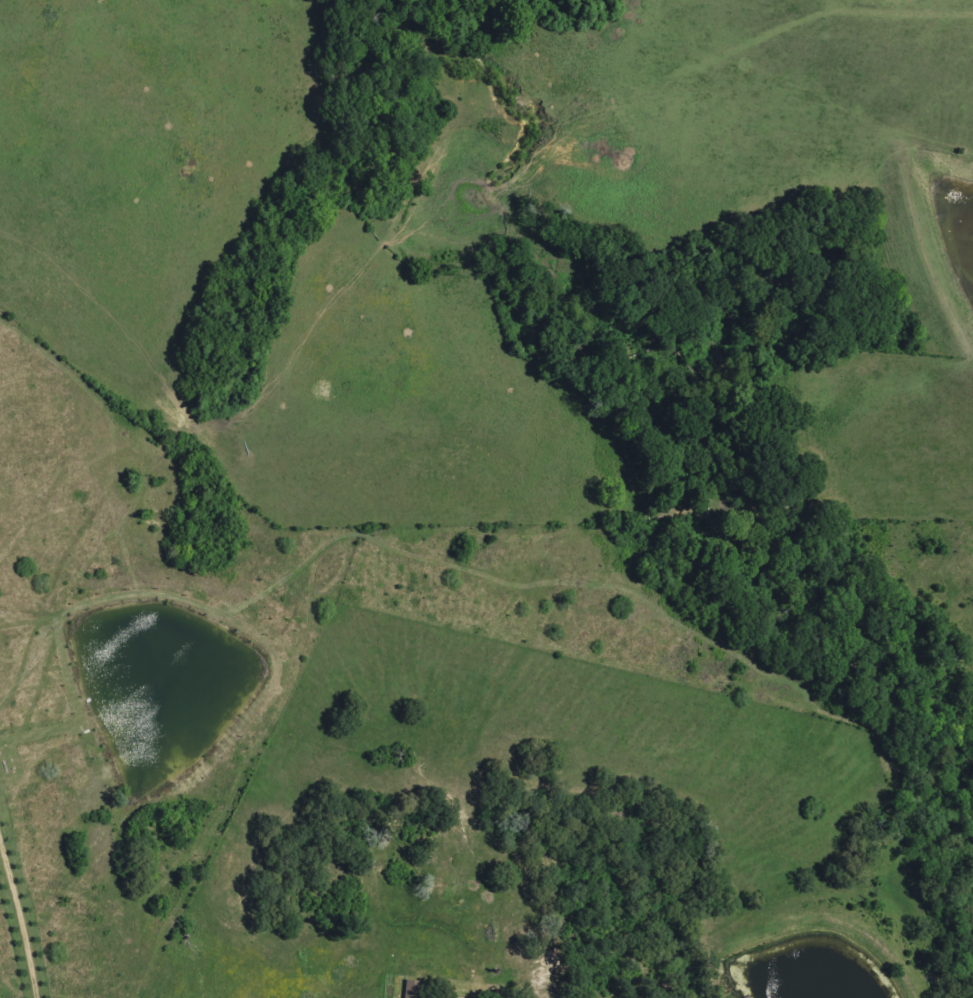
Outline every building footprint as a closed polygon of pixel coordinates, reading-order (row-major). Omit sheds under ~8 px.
[(423,983),(409,981),(406,997),(421,997),(423,983)]
